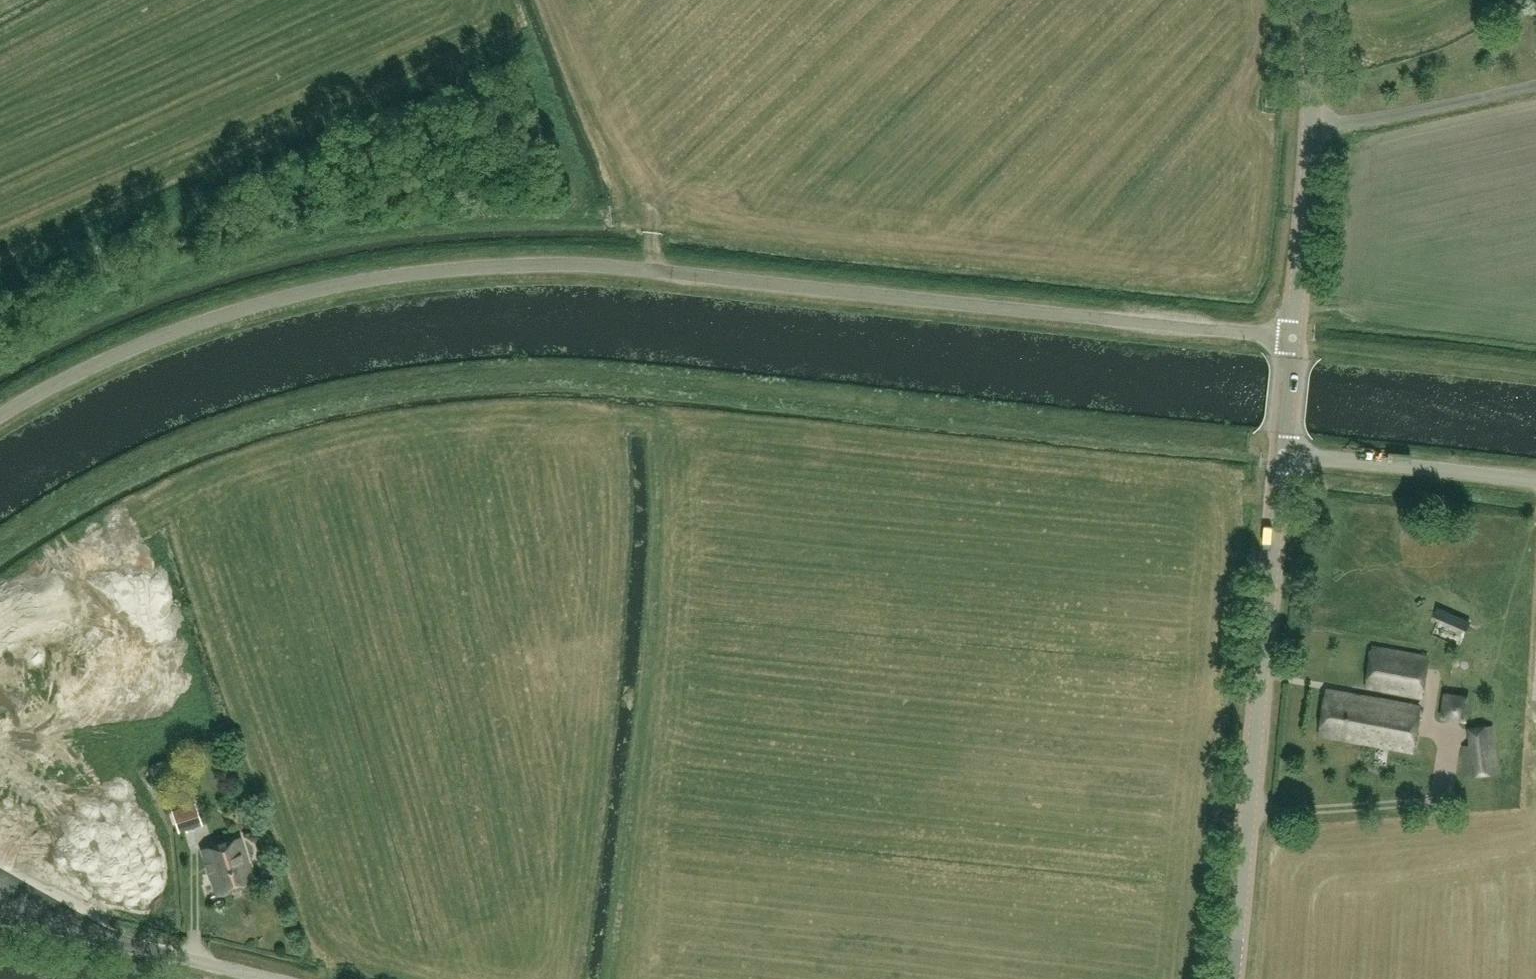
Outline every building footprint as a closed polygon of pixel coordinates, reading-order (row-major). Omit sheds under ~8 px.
[(1372,647),(1366,685),(1421,695),(1428,656),(1372,647)] [(1318,734),(1412,751),(1420,707),(1326,690),(1318,734)] [(1469,694),(1445,690),(1440,723),(1464,726),(1469,694)] [(1464,751),(1466,780),(1498,778),(1495,733),(1470,734),(1471,750),(1464,751)] [(170,810),(178,832),(202,824),(194,802),(170,810)] [(239,837),(201,849),(216,895),(254,883),(239,837)]
